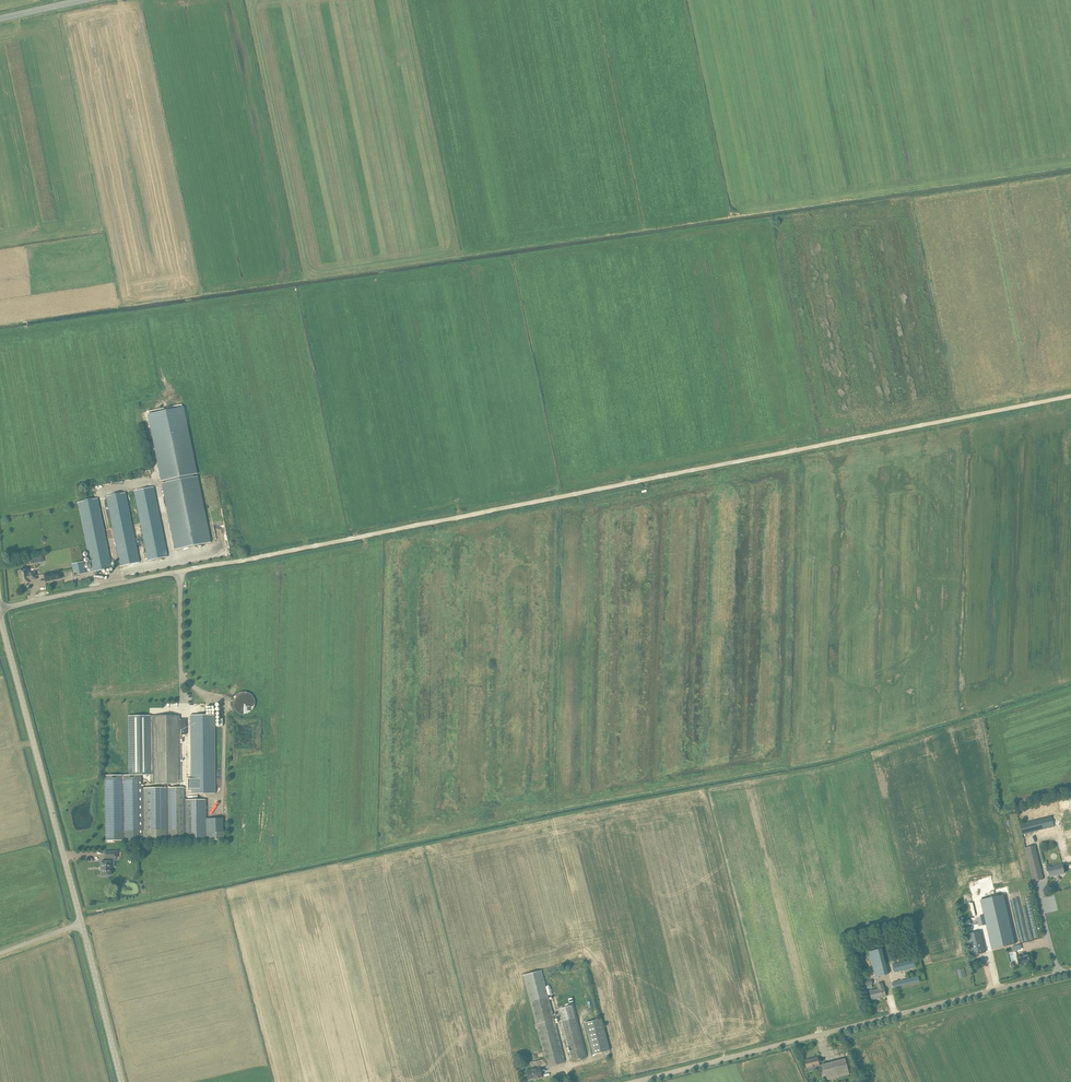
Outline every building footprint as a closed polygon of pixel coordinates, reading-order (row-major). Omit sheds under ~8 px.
[(175,549),(211,542),(183,407),(182,408),(181,404),(166,407),(167,411),(164,411),(164,408),(148,411),(149,414),(148,415),(175,549)] [(167,556),(153,487),(134,491),(148,560),(167,556)] [(139,562),(125,493),(106,497),(120,566),(139,562)] [(112,568),(98,498),(78,502),(92,572),(94,571),(99,570),(112,568)] [(86,573),(84,562),(72,564),(74,575),(86,573)] [(22,583),(30,582),(30,581),(36,579),(35,572),(28,573),(27,569),(18,571),(20,579),(21,584),(22,583)] [(46,581),(62,578),(60,571),(44,574),(46,581)] [(234,711),(252,711),(252,693),(234,692),(234,711)] [(165,788),(144,788),(144,831),(144,840),(223,839),(223,818),(206,818),(206,800),(186,800),(186,798),(183,798),(183,788),(168,788),(168,783),(180,783),(180,735),(186,735),(186,719),(180,719),(180,715),(152,716),(152,720),(153,775),(153,783),(164,783),(165,788)] [(191,788),(191,794),(215,793),(214,715),(191,715),(191,778),(187,778),(187,788),(191,788)] [(105,775),(104,775),(106,837),(106,841),(144,840),(144,831),(142,831),(141,777),(141,775),(153,775),(152,720),(152,716),(150,716),(142,716),(128,716),(129,775),(105,775)] [(1020,824),(1022,835),(1053,827),(1051,816),(1020,824)] [(1043,879),(1035,846),(1025,848),(1033,882),(1043,879)] [(101,867),(101,869),(101,870),(101,875),(102,875),(110,875),(111,875),(110,875),(110,862),(110,861),(110,858),(117,858),(117,851),(104,851),(104,858),(104,861),(102,861),(101,861),(101,862),(101,867)] [(1050,865),(1046,866),(1046,870),(1047,872),(1048,871),(1050,877),(1064,873),(1062,866),(1062,865),(1051,868),(1050,865)] [(1003,894),(980,900),(992,949),(1015,944),(1003,895),(1003,894)] [(985,951),(980,930),(967,933),(972,955),(985,951)] [(888,974),(881,949),(869,952),(876,977),(888,974)] [(1034,961),(1032,953),(1021,956),(1021,955),(1017,956),(1019,965),(1034,961)] [(914,959),(893,964),(895,972),(916,967),(914,959)] [(541,970),(523,975),(530,1002),(545,1058),(545,1059),(547,1066),(565,1062),(563,1056),(551,1010),(555,1009),(553,1000),(549,1001),(548,998),(541,970)] [(919,981),(918,976),(892,982),(894,987),(919,981)] [(883,988),(882,983),(877,984),(878,989),(870,991),(872,1000),(886,996),(884,988),(883,988)] [(570,1006),(559,1009),(562,1022),(571,1055),(572,1060),(585,1057),(587,1056),(572,998),(568,998),(570,1006)] [(601,1019),(585,1023),(593,1055),(609,1051),(601,1019)] [(820,1065),(818,1057),(805,1060),(808,1071),(823,1067),(827,1080),(850,1074),(845,1058),(820,1065)] [(547,1066),(545,1059),(535,1062),(536,1068),(526,1071),(528,1080),(533,1078),(533,1079),(534,1079),(533,1079),(533,1078),(536,1078),(536,1079),(542,1077),(539,1067),(546,1066),(547,1066)]
